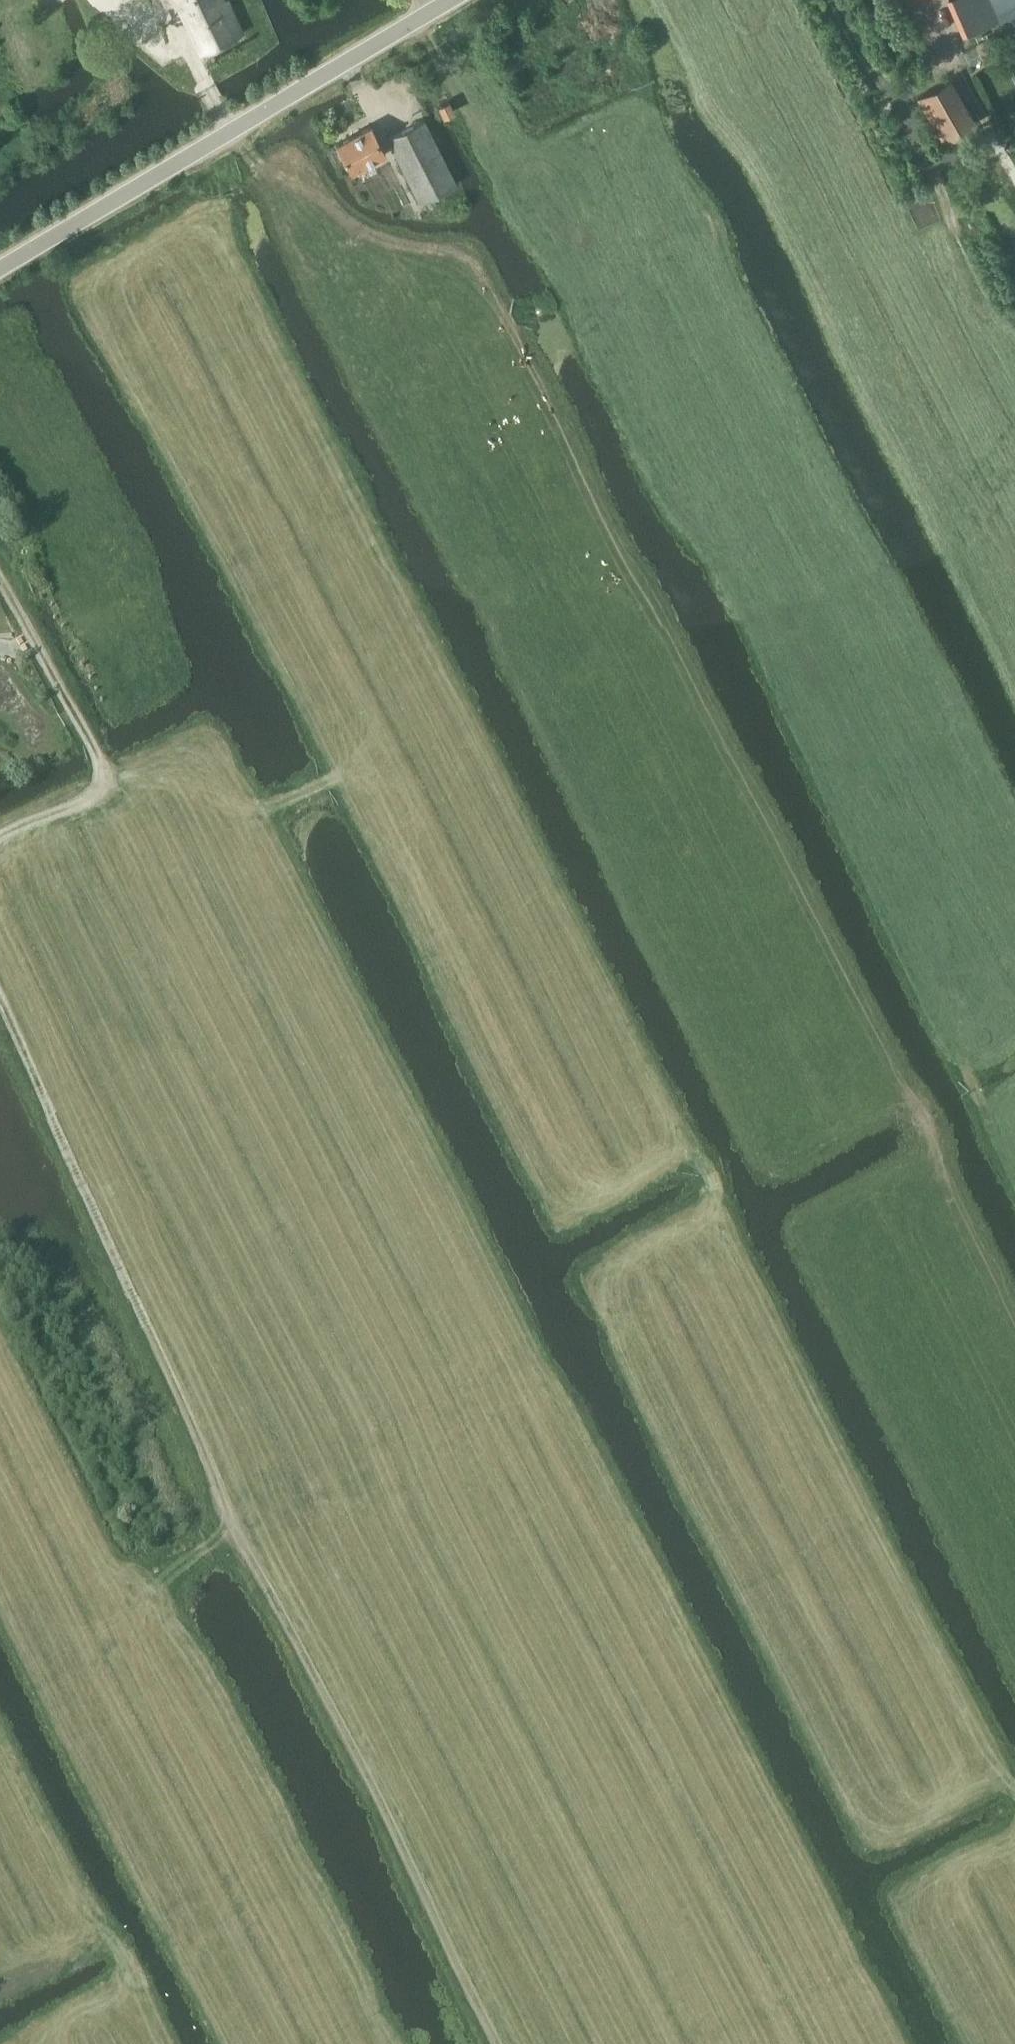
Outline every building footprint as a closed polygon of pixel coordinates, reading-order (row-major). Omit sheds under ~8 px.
[(224,0),(176,0),(201,54),(243,32),(228,0),(225,0),(224,0)] [(1013,0),(949,0),(964,34),(966,33),(1011,14),(1014,12),(1014,6),(1013,0)] [(942,140),(975,122),(950,78),(917,96),(942,140)] [(446,115),(454,111),(449,101),(441,105),(446,115)] [(422,201),(457,183),(425,119),(389,137),(422,201)] [(353,170),(386,152),(371,125),(338,142),(353,170)]
